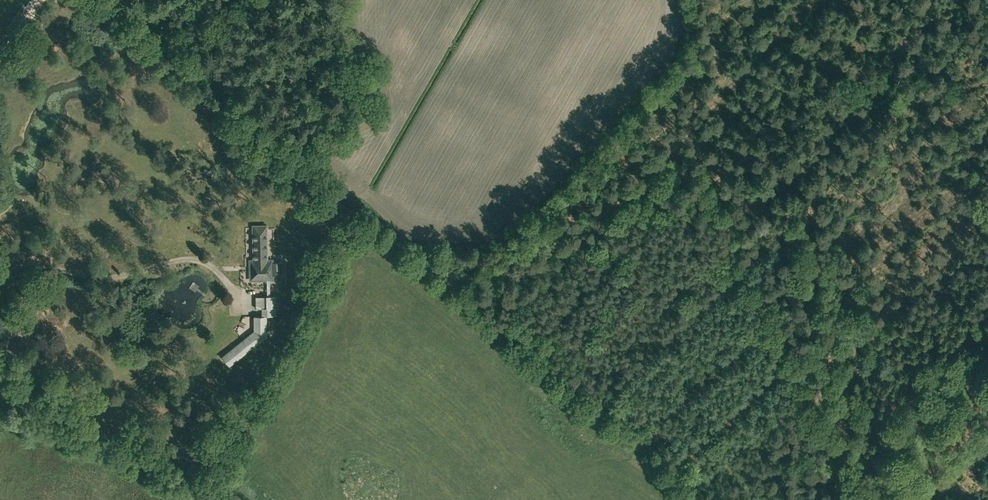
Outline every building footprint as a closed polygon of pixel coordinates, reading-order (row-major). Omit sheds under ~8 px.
[(254,265),(254,279),(267,279),(270,279),(272,279),(272,274),(280,274),(280,262),(272,262),(272,259),(267,260),(266,224),(252,225),(253,260),(250,260),(250,265),(254,265)] [(270,295),(270,279),(267,279),(267,295),(266,295),(266,296),(256,296),(256,308),(262,308),(262,315),(254,316),(254,323),(257,323),(258,330),(254,330),(243,339),(222,356),(229,365),(250,348),(250,349),(251,348),(249,346),(253,343),(255,345),(266,336),(266,315),(275,315),(275,295),(270,295)] [(289,319),(290,320),(300,323),(303,314),(295,311),(292,310),(289,319)]
